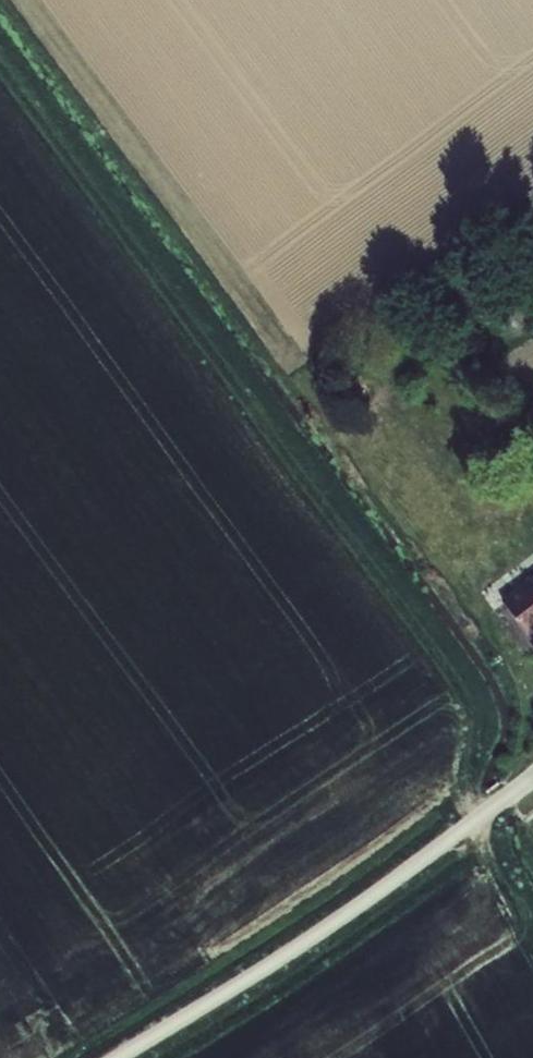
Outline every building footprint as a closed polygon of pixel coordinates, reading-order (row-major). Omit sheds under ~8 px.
[(502,621),(532,662),(532,598),(502,621)]
